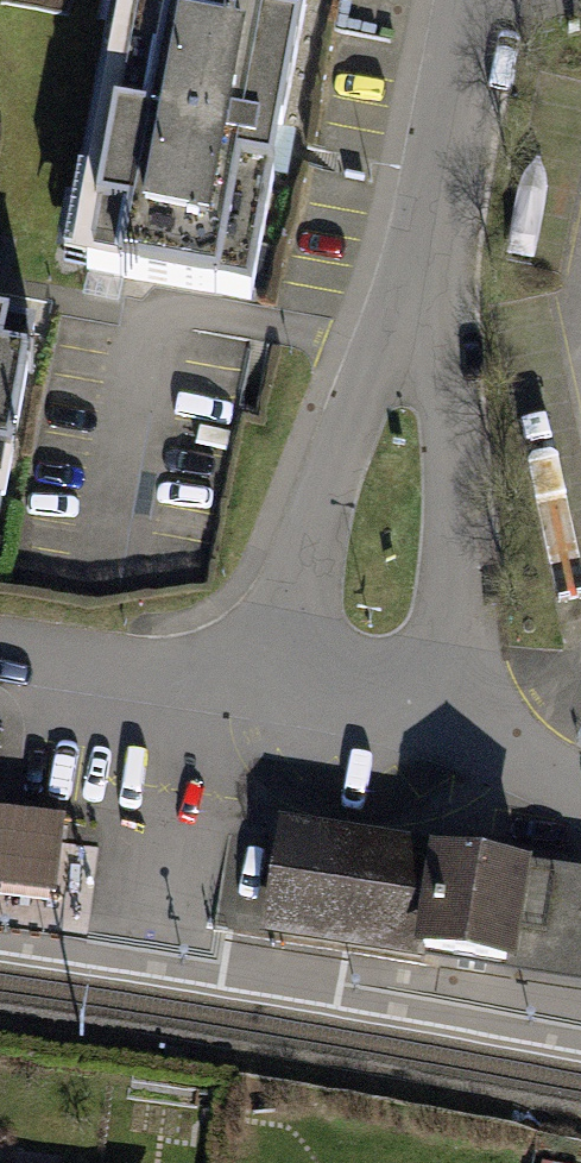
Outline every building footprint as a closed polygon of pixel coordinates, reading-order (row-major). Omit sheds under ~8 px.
[(321,0),(148,0),(103,252),(257,279),(276,176),(307,181),(338,3),(321,0)] [(0,330),(0,514),(1,514),(33,336),(0,330)] [(0,818),(0,890),(40,896),(50,825),(0,818)] [(580,962),(580,884),(285,843),(275,919),(580,962)]
